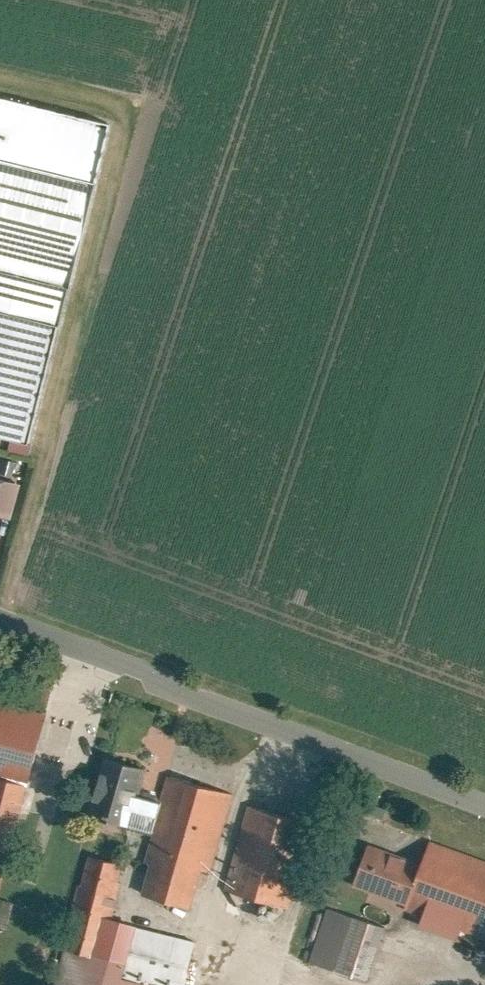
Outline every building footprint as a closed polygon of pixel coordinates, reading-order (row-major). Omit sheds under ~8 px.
[(28,446),(110,126),(0,98),(0,439),(28,446)] [(11,528),(22,488),(0,482),(0,525),(11,528)] [(0,700),(0,776),(25,783),(44,712),(0,700)] [(103,756),(87,811),(151,829),(160,797),(138,791),(144,768),(103,756)] [(199,868),(212,871),(232,793),(166,776),(145,859),(151,860),(143,890),(191,902),(199,868)] [(25,785),(0,778),(0,882),(25,785)] [(225,887),(289,904),(310,824),(246,807),(225,887)] [(431,839),(423,862),(408,903),(406,908),(484,936),(484,858),(431,839)] [(353,883),(408,903),(423,862),(368,843),(353,883)] [(87,854),(62,946),(124,963),(135,924),(135,922),(109,915),(123,864),(87,854)] [(310,961),(366,978),(382,924),(326,907),(310,961)] [(121,974),(148,981),(163,984),(182,984),(194,940),(135,924),(124,963),(121,974)] [(148,981),(121,974),(124,963),(62,946),(52,984),(147,984),(148,981)]
